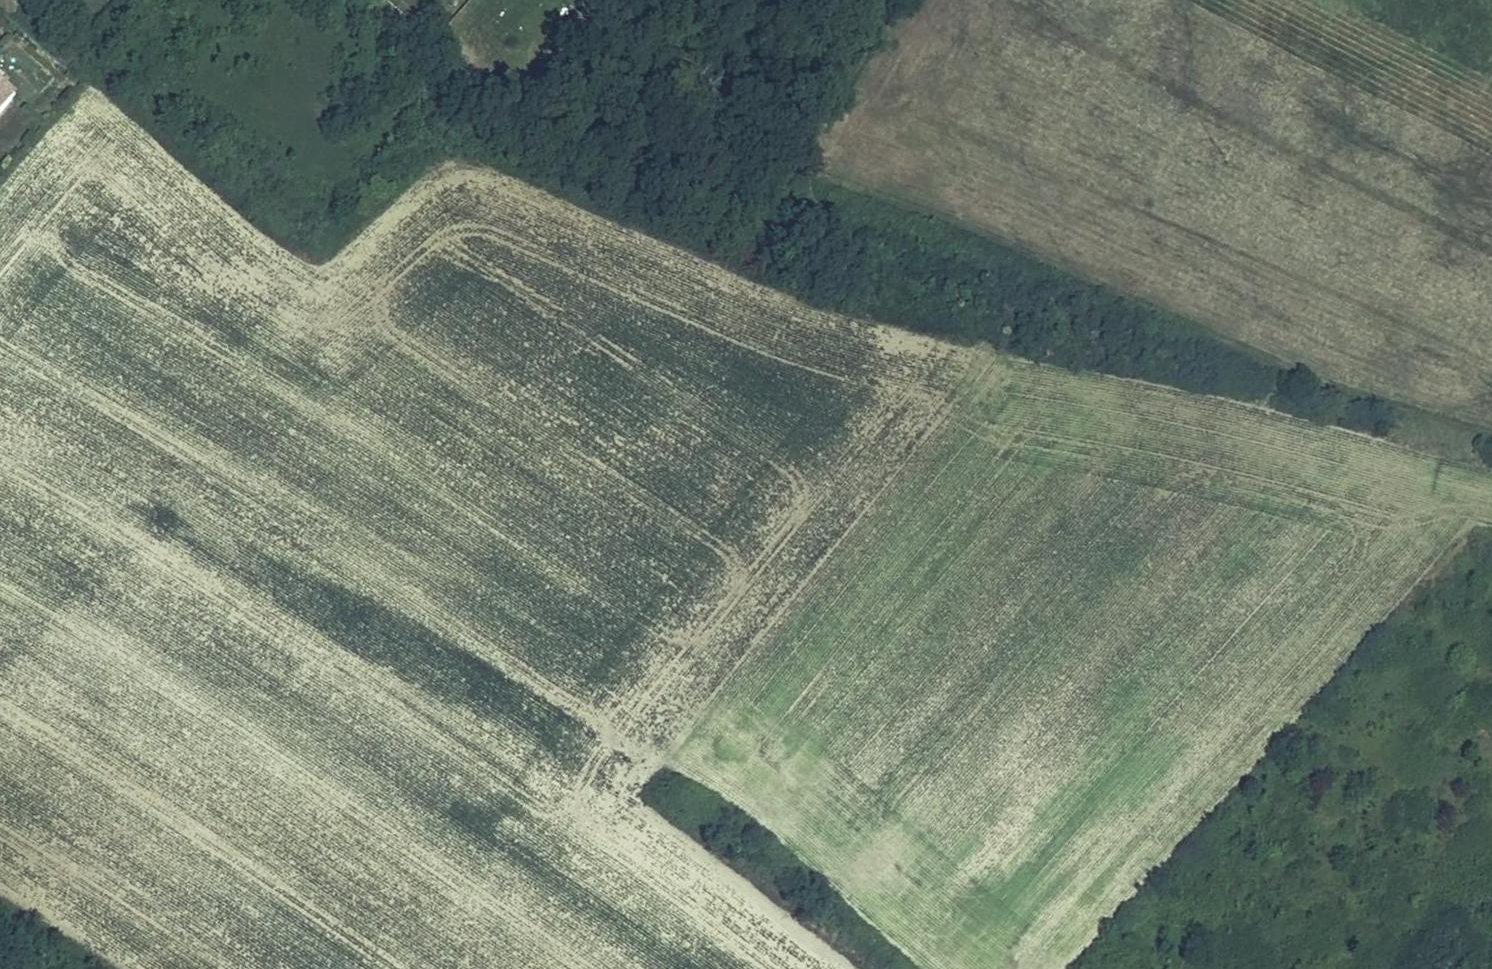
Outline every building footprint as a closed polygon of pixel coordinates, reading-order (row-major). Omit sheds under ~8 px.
[(15,96),(0,83),(0,113),(15,96)]
